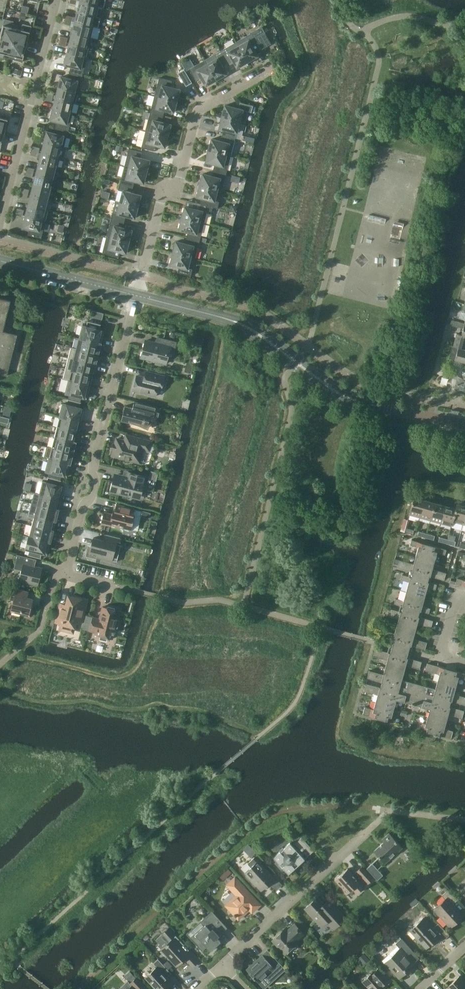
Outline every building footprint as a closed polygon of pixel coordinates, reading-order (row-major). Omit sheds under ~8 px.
[(96,16),(99,6),(80,1),(77,11),(96,16)] [(93,27),(96,16),(77,11),(75,22),(93,27)] [(17,25),(13,24),(13,21),(5,19),(0,37),(0,38),(13,42),(17,25)] [(93,27),(75,22),(72,32),(91,37),(93,27)] [(22,26),(17,25),(13,42),(27,45),(31,26),(23,24),(22,26)] [(91,37),(72,32),(70,43),(88,47),(91,37)] [(255,50),(260,47),(270,42),(265,33),(255,38),(251,33),(236,42),(247,61),(257,55),(255,50)] [(13,42),(0,38),(0,52),(4,54),(4,57),(9,58),(13,42)] [(22,61),(27,45),(13,42),(9,58),(22,61)] [(247,61),(236,42),(220,51),(227,62),(229,65),(234,62),(237,67),(247,61)] [(88,47),(70,43),(67,53),(85,58),(86,57),(88,47)] [(229,65),(227,62),(220,51),(205,59),(216,79),(226,73),(223,68),(229,65)] [(85,58),(67,53),(64,64),(71,66),(69,72),(82,75),(87,58),(86,57),(85,58)] [(206,85),(216,79),(205,59),(204,60),(207,64),(197,69),(195,65),(189,68),(196,80),(201,77),(206,85)] [(78,92),(82,75),(69,72),(68,78),(61,76),(58,87),(78,92)] [(159,77),(155,95),(177,100),(180,89),(171,87),(172,81),(159,77)] [(75,103),(78,92),(58,87),(55,98),(74,102),(75,103)] [(174,112),(177,100),(155,95),(150,112),(163,116),(165,110),(174,112)] [(74,102),(55,98),(53,108),(71,113),(72,112),(74,102)] [(225,105),(222,116),(240,121),(242,110),(251,112),(253,105),(240,102),(238,108),(225,105)] [(73,113),(72,112),(71,113),(53,108),(50,119),(57,121),(55,127),(68,130),(73,113)] [(163,116),(150,112),(142,110),(141,114),(149,116),(146,130),(168,135),(171,124),(162,122),(163,116)] [(235,138),(240,121),(222,116),(219,128),(224,129),(222,135),(235,138)] [(64,147),(68,130),(55,127),(54,133),(47,131),(44,142),(64,147)] [(165,147),(168,135),(146,130),(141,147),(154,150),(156,144),(165,147)] [(231,155),(235,138),(222,135),(220,141),(212,138),(209,150),(231,155)] [(66,148),(64,147),(44,142),(42,153),(60,157),(64,158),(66,148)] [(129,148),(124,166),(146,171),(149,160),(140,158),(142,152),(129,148)] [(42,153),(39,152),(32,150),(31,154),(40,157),(39,163),(55,167),(58,168),(60,157),(42,153)] [(231,155),(209,150),(206,161),(215,164),(213,170),(226,173),(231,155)] [(55,167),(39,163),(36,174),(53,178),(55,167)] [(143,183),(146,171),(124,166),(120,183),(133,186),(135,180),(143,183)] [(222,190),(226,173),(213,170),(212,176),(203,173),(200,185),(217,189),(222,190)] [(53,178),(36,174),(34,184),(50,188),(53,178)] [(131,193),(133,186),(120,183),(116,200),(120,201),(120,202),(138,206),(140,195),(131,193)] [(50,188),(34,184),(31,195),(47,199),(50,188)] [(214,200),(217,189),(200,185),(197,196),(201,197),(200,203),(213,207),(217,208),(218,205),(219,201),(214,200)] [(102,191),(101,197),(109,199),(110,193),(102,191)] [(47,199),(31,195),(28,205),(45,209),(47,199)] [(135,218),(138,206),(120,202),(120,201),(116,200),(111,218),(124,221),(126,215),(135,218)] [(213,207),(200,203),(196,202),(194,208),(185,206),(182,217),(204,223),(207,212),(211,213),(213,207)] [(48,210),(45,209),(28,205),(26,215),(45,220),(48,210)] [(45,220),(26,215),(23,226),(29,228),(28,234),(41,238),(45,220)] [(201,237),(204,223),(182,217),(179,229),(188,231),(186,237),(200,240),(201,237)] [(123,227),(124,221),(111,218),(107,235),(129,241),(132,230),(123,227)] [(126,252),(129,241),(107,235),(102,253),(119,257),(120,251),(126,252)] [(195,258),(200,240),(186,237),(185,243),(176,241),(173,252),(191,257),(190,257),(195,258)] [(188,268),(190,257),(191,257),(173,252),(170,264),(179,266),(178,272),(191,275),(192,269),(188,268)] [(10,371),(27,305),(0,298),(0,369),(10,371)] [(451,320),(450,325),(463,328),(464,323),(451,320)] [(83,325),(80,338),(101,343),(104,331),(99,329),(100,324),(88,321),(87,326),(83,325)] [(464,323),(461,335),(457,333),(455,340),(464,342),(464,323)] [(98,354),(101,343),(80,338),(77,349),(98,354)] [(166,363),(170,347),(175,348),(176,341),(163,338),(161,344),(146,340),(141,357),(166,363)] [(455,340),(453,346),(452,345),(449,358),(464,362),(464,342),(455,340)] [(95,364),(98,354),(77,349),(71,347),(69,358),(95,364)] [(93,375),(95,364),(69,358),(66,368),(93,375)] [(90,385),(93,375),(66,368),(63,379),(69,380),(90,385)] [(162,384),(165,375),(146,371),(144,377),(137,375),(133,390),(156,396),(159,383),(162,384)] [(87,398),(90,385),(69,380),(66,393),(70,394),(68,399),(80,402),(82,397),(87,398)] [(79,407),(80,402),(68,399),(67,404),(63,403),(60,416),(81,421),(84,409),(79,407)] [(159,416),(161,408),(134,401),(138,402),(137,408),(125,405),(121,420),(141,425),(148,429),(152,419),(150,418),(151,414),(159,416)] [(5,406),(3,414),(9,415),(11,407),(5,406)] [(78,432),(81,421),(60,416),(57,427),(78,432)] [(76,442),(78,432),(57,427),(55,437),(76,442)] [(124,440),(117,438),(115,443),(114,443),(113,444),(115,445),(114,449),(112,448),(112,449),(114,450),(112,455),(124,458),(125,459),(125,460),(126,460),(127,461),(128,460),(129,460),(129,459),(140,462),(143,448),(149,449),(152,440),(121,432),(120,433),(126,435),(124,440)] [(73,453),(76,442),(55,437),(52,447),(73,453)] [(73,453),(52,447),(47,446),(45,457),(49,458),(70,463),(73,453)] [(67,476),(70,463),(49,458),(46,471),(50,472),(48,477),(61,480),(62,475),(67,476)] [(116,475),(114,480),(113,481),(112,482),(110,490),(129,495),(130,493),(135,494),(138,494),(139,493),(140,491),(144,476),(128,472),(126,477),(116,475)] [(155,485),(157,477),(150,475),(148,483),(155,485)] [(59,485),(61,480),(48,477),(47,482),(44,481),(40,494),(61,499),(64,487),(59,485)] [(58,510),(61,499),(40,494),(38,504),(58,510)] [(420,517),(425,500),(414,497),(409,514),(420,517)] [(430,520),(435,503),(425,500),(420,517),(430,520)] [(441,523),(446,505),(435,503),(430,520),(441,523)] [(56,520),(58,510),(38,504),(35,515),(56,520)] [(110,524),(125,528),(131,529),(133,523),(134,523),(134,520),(133,520),(135,515),(133,514),(135,509),(117,504),(116,510),(114,509),(112,514),(104,512),(101,523),(110,525),(110,524)] [(464,517),(464,506),(457,504),(455,508),(456,508),(452,521),(453,521),(463,524),(464,517)] [(456,508),(455,508),(446,505),(441,523),(452,526),(453,521),(452,521),(456,508)] [(53,531),(56,520),(35,515),(32,525),(53,531)] [(50,541),(53,531),(32,525),(29,536),(50,541)] [(93,537),(90,551),(98,553),(97,556),(117,561),(121,545),(119,544),(121,538),(105,534),(104,540),(93,537)] [(47,554),(50,541),(29,536),(26,548),(30,549),(28,555),(40,558),(42,553),(47,554)] [(425,558),(429,545),(411,540),(410,545),(418,547),(416,555),(425,558)] [(446,550),(429,545),(425,558),(434,560),(437,552),(445,554),(446,550)] [(21,570),(19,579),(38,584),(42,568),(35,566),(36,559),(17,554),(16,562),(14,568),(21,570)] [(420,576),(425,558),(416,555),(414,564),(400,560),(398,567),(410,570),(409,573),(420,576)] [(432,569),(434,560),(425,558),(420,576),(431,579),(432,577),(444,580),(446,573),(432,569)] [(415,594),(420,576),(409,573),(408,576),(402,574),(401,579),(409,582),(406,591),(415,594)] [(430,582),(431,579),(420,576),(415,594),(425,596),(427,587),(435,589),(437,584),(430,582)] [(11,609),(12,609),(12,611),(30,616),(34,599),(33,599),(33,598),(27,597),(28,591),(13,587),(10,599),(14,600),(11,609)] [(410,611),(415,594),(406,591),(403,601),(395,598),(394,603),(400,605),(399,608),(410,611)] [(422,606),(425,596),(415,594),(410,611),(422,614),(422,611),(429,613),(430,608),(422,606)] [(58,620),(63,621),(62,623),(63,624),(63,626),(64,627),(65,628),(67,629),(68,629),(70,628),(71,628),(73,627),(74,626),(74,624),(75,619),(78,620),(82,618),(82,616),(80,613),(84,611),(86,600),(69,596),(67,605),(61,604),(57,618),(58,620)] [(99,639),(107,641),(108,637),(113,638),(116,627),(117,628),(119,620),(118,619),(120,611),(115,610),(115,608),(108,606),(107,608),(102,607),(100,615),(101,615),(100,619),(94,617),(93,617),(90,630),(90,631),(90,630),(101,633),(99,639)] [(406,628),(410,611),(399,608),(399,611),(387,608),(385,615),(398,619),(396,626),(406,628)] [(421,617),(422,614),(410,611),(406,628),(415,631),(417,624),(431,627),(433,620),(421,617)] [(400,649),(406,628),(396,626),(394,633),(381,629),(379,637),(391,640),(389,646),(400,649)] [(413,638),(415,631),(406,628),(400,649),(411,652),(413,646),(425,649),(427,642),(413,638)] [(394,669),(400,649),(389,646),(387,652),(375,649),(373,656),(387,660),(385,667),(394,669)] [(409,658),(411,652),(400,649),(394,669),(404,672),(406,665),(419,669),(421,661),(409,658)] [(446,684),(450,669),(427,663),(425,670),(439,674),(437,681),(446,684)] [(390,687),(394,669),(385,667),(383,674),(369,670),(367,678),(382,682),(381,685),(390,687)] [(409,692),(412,682),(402,679),(404,672),(394,669),(390,687),(409,692)] [(450,669),(446,684),(456,686),(458,677),(464,679),(464,673),(450,669)] [(442,701),(446,684),(437,681),(435,689),(425,686),(422,696),(442,701)] [(422,696),(425,686),(412,682),(409,692),(406,702),(420,706),(422,696)] [(385,704),(390,687),(381,685),(381,687),(366,683),(364,691),(378,694),(376,702),(385,704)] [(456,686),(446,684),(442,701),(450,703),(451,701),(464,704),(464,697),(454,694),(456,686)] [(406,702),(409,692),(390,687),(385,704),(394,707),(396,699),(406,702)] [(437,719),(442,701),(422,696),(420,706),(430,709),(428,716),(437,719)] [(449,706),(450,703),(442,701),(437,719),(446,721),(448,714),(462,718),(464,710),(449,706)] [(381,719),(385,704),(376,702),(374,709),(365,706),(363,714),(381,719)] [(392,714),(394,707),(385,704),(381,719),(393,722),(395,715),(392,714)] [(433,733),(437,719),(428,716),(426,723),(423,722),(421,730),(433,733)] [(444,728),(446,721),(437,719),(433,733),(451,738),(453,731),(444,728)] [(398,832),(393,837),(389,833),(382,840),(383,842),(374,851),(385,863),(401,848),(409,856),(415,851),(398,832)] [(293,845),(290,842),(284,848),(283,847),(279,850),(280,852),(274,857),(280,863),(278,864),(282,868),(283,867),(289,873),(295,868),(296,869),(300,866),(298,864),(305,859),(299,853),(302,850),(308,856),(314,850),(302,837),(293,845)] [(245,847),(251,853),(255,849),(249,843),(245,847)] [(272,876),(254,857),(248,863),(251,867),(245,872),(247,874),(246,875),(256,885),(257,885),(261,890),(273,879),(280,886),(283,884),(274,874),(272,876)] [(383,875),(372,863),(366,868),(377,880),(383,875)] [(347,868),(335,880),(343,888),(341,889),(346,894),(352,888),(357,893),(373,879),(361,866),(352,874),(347,868)] [(227,867),(223,871),(228,876),(232,873),(227,867)] [(225,905),(238,919),(249,909),(252,912),(260,904),(235,877),(227,884),(236,895),(225,905)] [(448,890),(442,895),(446,900),(434,910),(449,926),(462,915),(452,905),(457,900),(448,890)] [(328,909),(317,897),(305,908),(321,925),(327,920),(334,927),(345,917),(333,904),(328,909)] [(210,950),(221,941),(217,937),(227,927),(212,911),(201,920),(205,925),(191,938),(202,950),(206,946),(210,950)] [(449,935),(438,923),(433,928),(423,918),(410,930),(416,937),(415,938),(420,943),(421,942),(426,948),(439,936),(443,940),(449,935)] [(295,923),(287,931),(285,928),(272,940),(285,953),(297,942),(296,941),(304,933),(295,923)] [(187,951),(175,939),(177,937),(169,928),(163,934),(170,941),(161,949),(163,950),(161,951),(166,956),(167,955),(176,965),(185,957),(193,966),(199,961),(189,949),(187,951)] [(399,948),(391,955),(392,957),(386,963),(399,978),(406,972),(408,974),(416,965),(407,955),(412,950),(401,938),(395,943),(399,948)] [(278,961),(268,949),(246,969),(264,988),(267,988),(287,971),(278,961)] [(365,952),(358,958),(364,965),(371,959),(365,952)] [(153,963),(157,967),(145,977),(156,988),(165,988),(172,983),(163,973),(167,969),(158,959),(153,963)] [(374,972),(373,971),(363,981),(370,988),(380,988),(384,985),(385,986),(391,981),(379,968),(374,972)] [(130,970),(125,975),(131,982),(136,977),(130,970)] [(459,976),(448,987),(450,988),(464,988),(464,982),(459,976)] [(136,977),(131,982),(133,984),(128,988),(145,988),(146,988),(136,977)]
